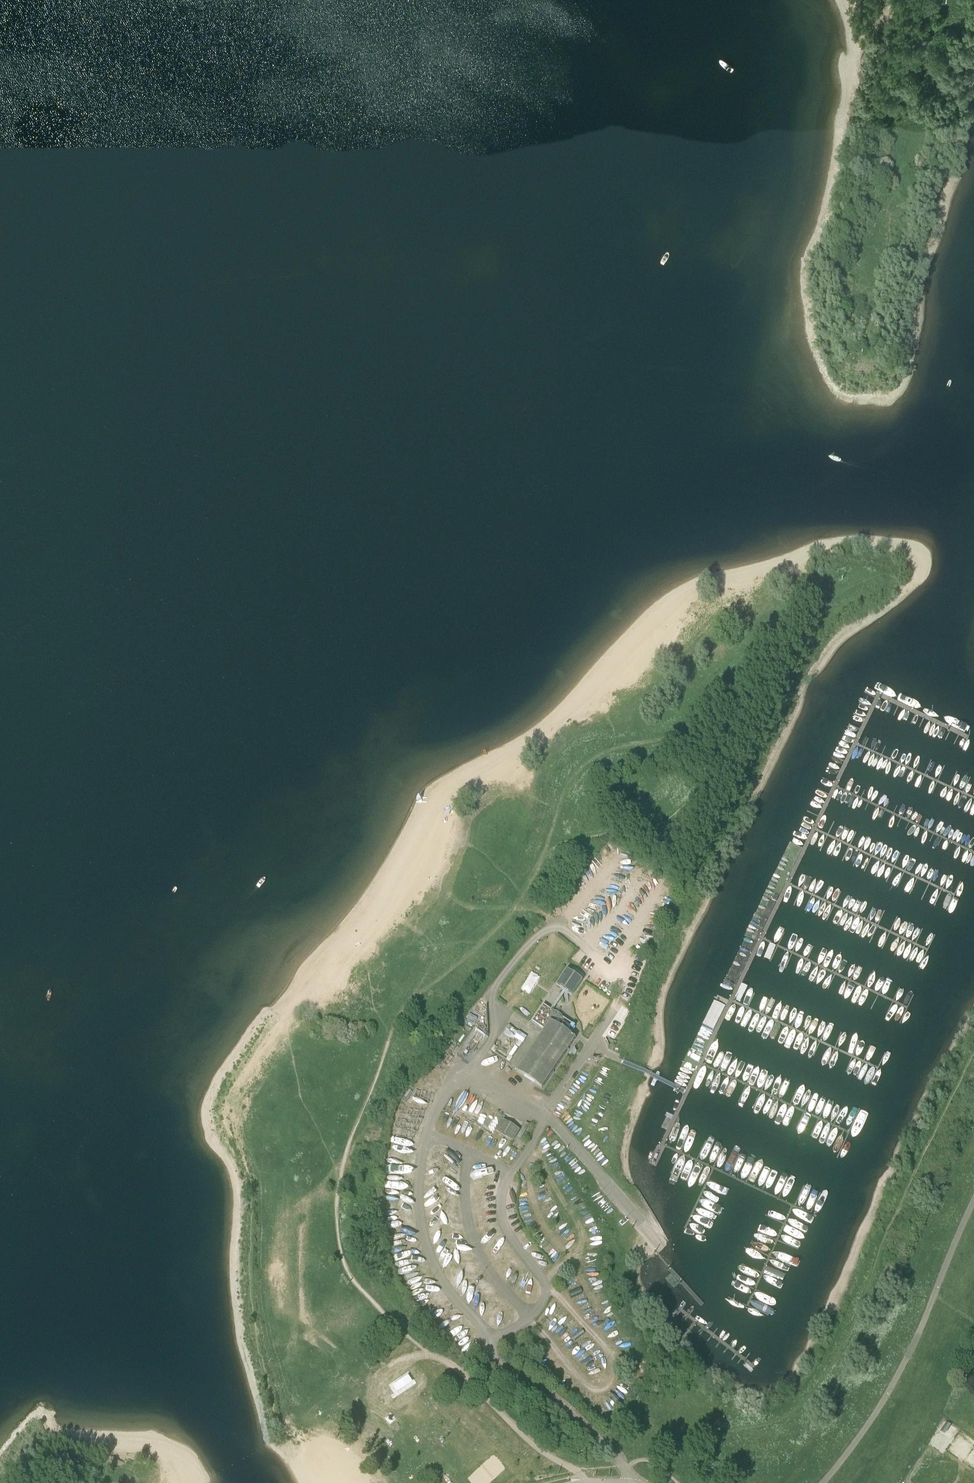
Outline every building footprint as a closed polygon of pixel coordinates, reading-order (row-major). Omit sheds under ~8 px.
[(531,991),(542,974),(533,969),(523,986),(531,991)] [(564,991),(571,996),(582,980),(566,970),(556,985),(564,991)] [(737,982),(726,977),(715,1001),(726,1006),(737,982)] [(544,1031),(516,1072),(541,1089),(574,1039),(566,1033),(572,1025),(551,1011),(543,1005),(531,1022),(544,1031)] [(474,1026),(457,1053),(470,1061),(487,1034),(474,1026)] [(519,1130),(501,1120),(495,1130),(513,1141),(519,1130)] [(405,1387),(392,1397),(396,1402),(409,1391),(405,1387)]
